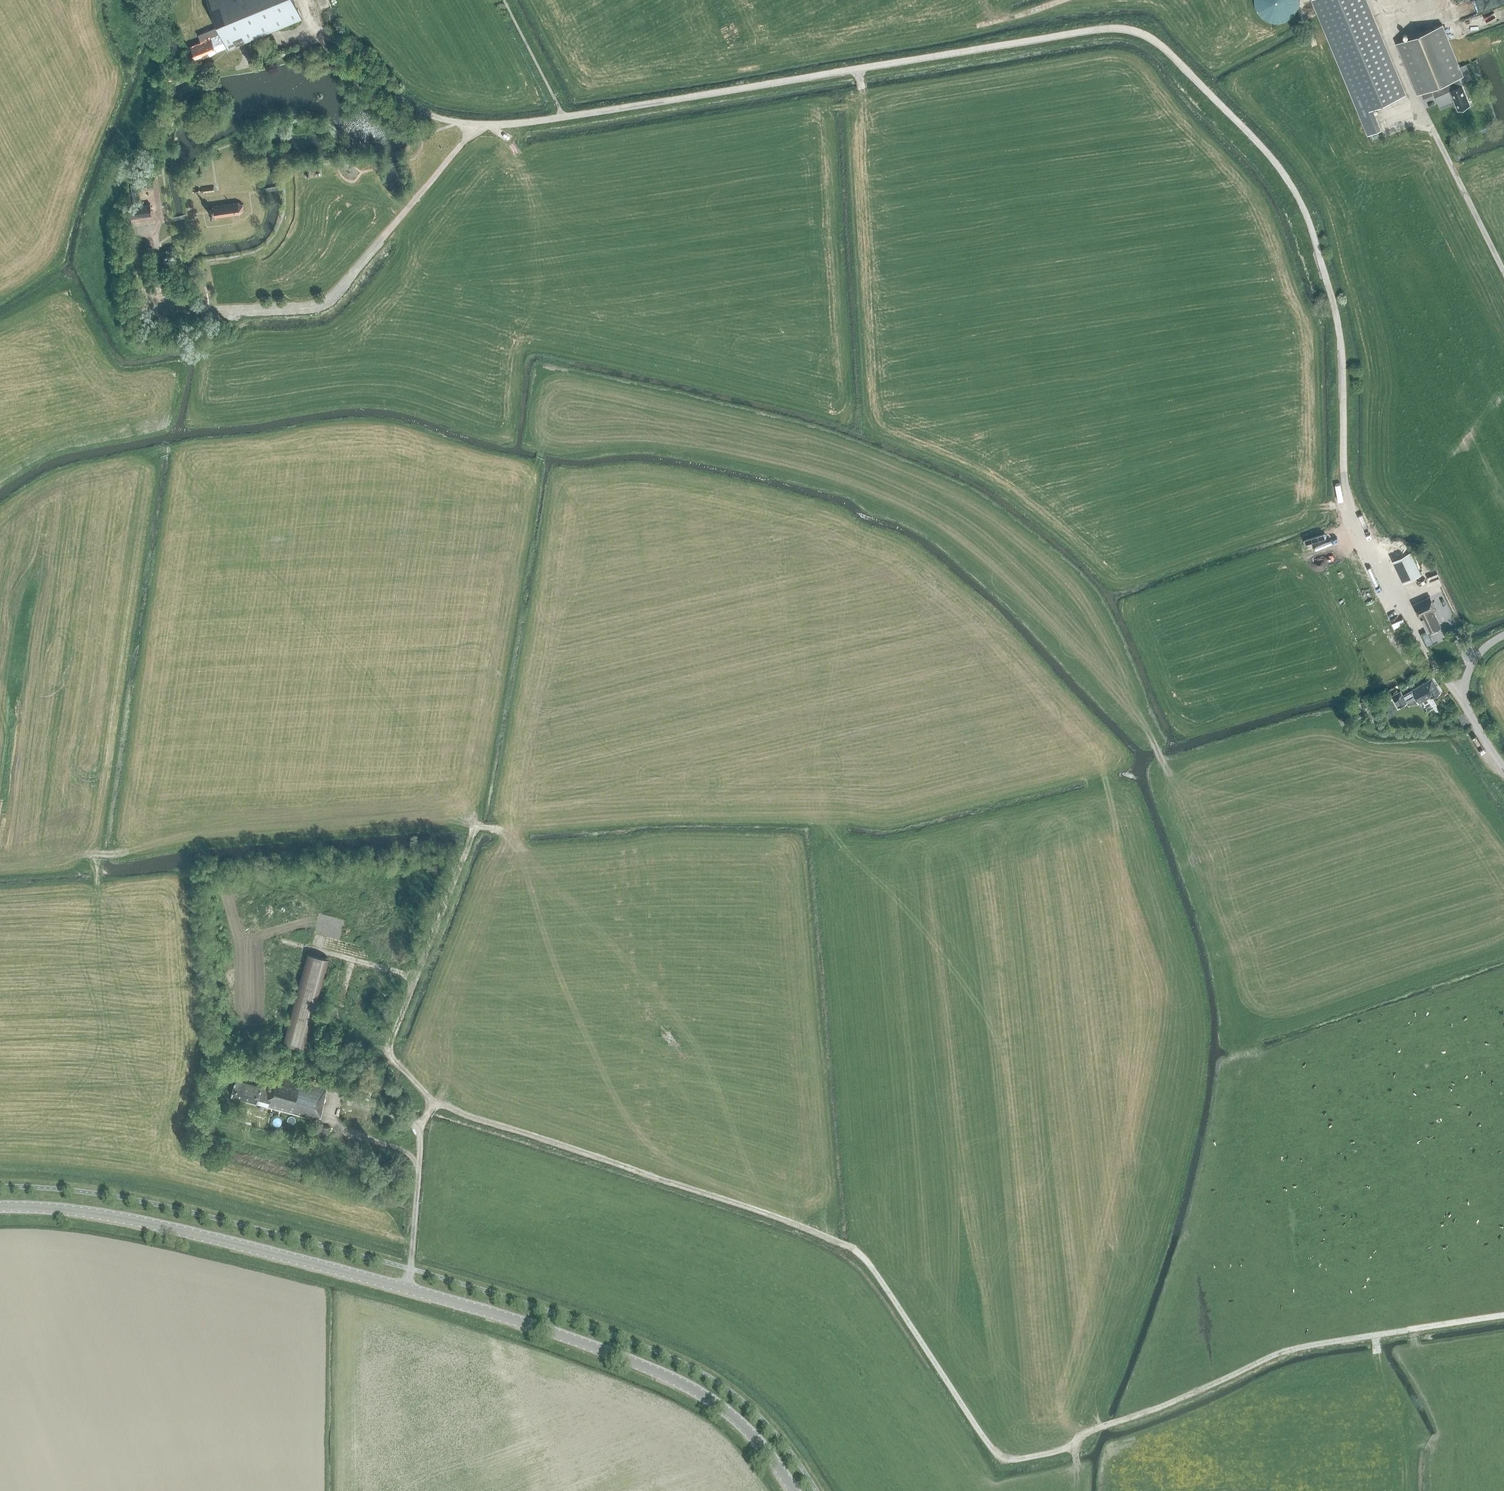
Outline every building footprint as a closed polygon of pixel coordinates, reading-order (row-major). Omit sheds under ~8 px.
[(217,27),(197,35),(200,42),(190,46),(195,60),(226,47),(227,50),(302,19),(294,0),(206,0),(217,27)] [(1254,0),(1255,6),(1257,12),(1261,16),(1265,20),(1271,22),(1276,23),(1282,22),(1288,20),(1292,16),(1296,12),(1298,6),(1299,0),(1254,0)] [(1368,136),(1381,130),(1372,109),(1406,95),(1366,0),(1311,0),(1368,136)] [(1441,25),(1396,43),(1416,94),(1429,89),(1433,98),(1449,92),(1457,111),(1469,106),(1457,78),(1461,76),(1454,59),(1448,42),(1441,25)] [(151,216),(149,203),(138,205),(135,183),(130,184),(133,205),(127,206),(129,219),(151,216)] [(239,213),(244,210),(243,204),(238,202),(212,206),(213,210),(208,210),(209,216),(214,216),(214,218),(239,213)] [(1392,560),(1403,582),(1421,573),(1411,551),(1392,560)] [(1420,617),(1427,633),(1440,627),(1432,611),(1435,610),(1429,597),(1413,604),(1419,617),(1420,617)] [(1415,698),(1418,703),(1429,696),(1430,698),(1440,693),(1432,678),(1406,693),(1408,697),(1404,699),(1399,690),(1390,695),(1397,707),(1410,700),(1410,701),(1415,698)] [(1364,708),(1373,705),(1371,699),(1362,702),(1364,708)] [(283,1041),(300,1046),(304,1047),(328,958),(307,952),(283,1041)] [(331,1070),(307,1063),(303,1079),(278,1073),(279,1069),(269,1067),(264,1086),(234,1078),(230,1094),(256,1101),(256,1098),(269,1102),(268,1106),(319,1120),(331,1070)] [(319,1125),(316,1137),(326,1140),(329,1127),(319,1125)]
